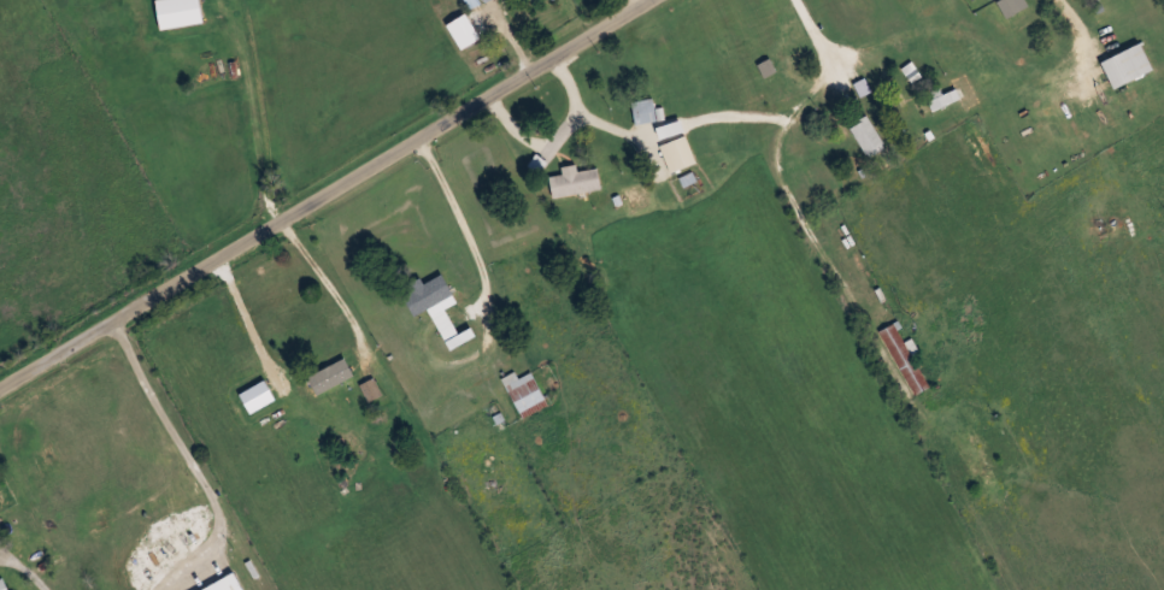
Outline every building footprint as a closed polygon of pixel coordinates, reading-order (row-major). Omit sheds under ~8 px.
[(160,29),(203,23),(200,0),(156,0),(160,29)] [(1100,61),(1114,88),(1153,69),(1140,42),(1100,61)] [(636,125),(657,120),(652,98),(631,102),(636,125)] [(849,127),(868,157),(886,146),(867,116),(849,127)] [(659,146),(672,173),(697,161),(684,135),(659,146)] [(601,188),(597,168),(549,176),(553,197),(601,188)] [(475,336),(471,327),(458,334),(445,308),(456,302),(440,271),(415,284),(449,350),(475,336)] [(879,330),(915,394),(930,386),(894,322),(879,330)] [(356,378),(345,356),(318,370),(329,392),(356,378)] [(531,372),(518,379),(514,371),(501,379),(523,418),(549,404),(531,372)] [(235,572),(200,589),(244,589),(235,572)] [(3,578),(0,579),(0,589),(9,589),(3,578)]
